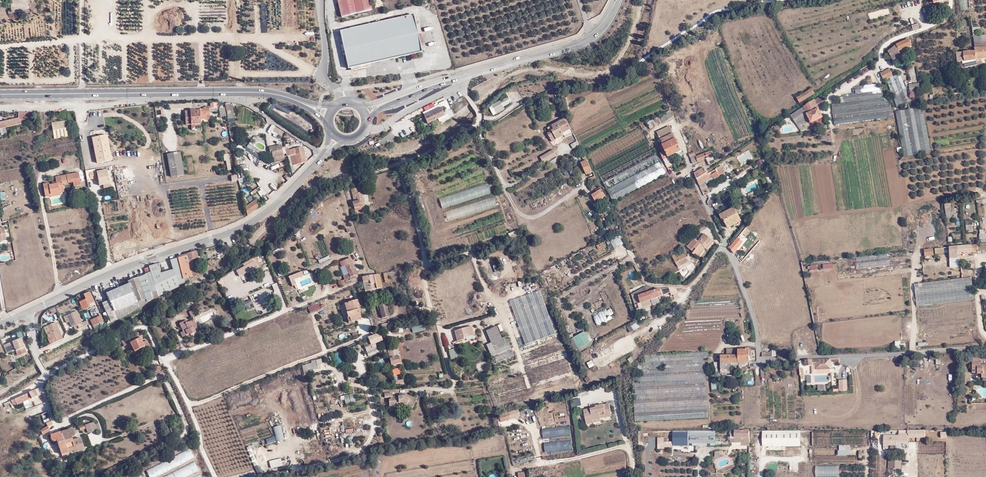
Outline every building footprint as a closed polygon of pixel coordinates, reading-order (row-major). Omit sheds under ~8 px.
[(341,16),(370,9),(368,0),(337,0),(341,16)] [(966,0),(958,0),(958,10),(966,10),(966,0)] [(348,68),(382,60),(382,58),(413,51),(413,53),(423,51),(414,14),(341,29),(348,68)] [(423,26),(426,43),(433,42),(430,25),(423,26)] [(973,50),(985,49),(985,37),(978,38),(977,30),(970,30),(973,50)] [(956,31),(947,31),(948,54),(957,53),(956,31)] [(906,46),(907,42),(892,49),(886,54),(888,58),(891,62),(899,58),(896,51),(906,46)] [(973,51),(973,53),(968,53),(955,54),(957,70),(980,66),(979,61),(985,60),(985,54),(985,49),(973,50),(973,51)] [(382,58),(382,60),(413,53),(413,51),(382,58)] [(878,76),(881,82),(884,81),(890,77),(887,71),(878,76)] [(909,104),(898,76),(891,78),(890,77),(884,81),(895,109),(909,104)] [(830,105),(832,126),(891,120),(890,114),(874,85),(853,90),(854,97),(841,98),(842,104),(830,105)] [(794,99),(797,104),(812,96),(809,91),(794,99)] [(800,110),(806,123),(808,122),(809,125),(821,120),(815,108),(823,104),(820,97),(800,110)] [(498,101),(491,105),(495,113),(499,110),(498,108),(502,106),(498,101)] [(196,122),(202,121),(201,117),(210,116),(210,112),(217,111),(216,103),(209,104),(209,106),(204,107),(205,110),(200,110),(199,108),(194,109),(196,122)] [(440,107),(423,116),(426,123),(444,114),(440,107)] [(202,122),(202,121),(196,122),(194,109),(184,110),(186,125),(202,122)] [(800,110),(788,118),(796,129),(806,123),(800,110)] [(21,123),(21,120),(31,118),(30,113),(18,113),(18,117),(0,122),(0,129),(21,123)] [(644,124),(648,131),(667,121),(663,114),(644,124)] [(575,132),(573,128),(568,117),(553,124),(554,125),(549,127),(551,132),(549,132),(554,141),(567,135),(567,136),(575,132)] [(67,120),(52,123),(55,138),(70,135),(67,120)] [(276,126),(273,129),(281,136),(284,132),(276,126)] [(658,142),(671,136),(667,128),(654,133),(655,135),(658,142)] [(107,133),(92,136),(97,162),(112,160),(107,133)] [(679,153),(671,136),(658,142),(663,152),(666,160),(679,153)] [(579,148),(576,141),(569,145),(571,149),(573,148),(574,151),(579,148)] [(286,153),(285,147),(282,148),(281,144),(268,147),(270,152),(271,152),(272,159),(283,157),(284,157),(283,154),(286,153)] [(302,147),(287,150),(290,166),(294,165),(306,162),(302,147)] [(541,156),(544,162),(557,155),(553,149),(541,156)] [(180,152),(167,154),(170,176),(183,175),(180,152)] [(666,160),(663,152),(658,155),(663,167),(668,164),(666,160)] [(689,157),(694,168),(707,162),(709,168),(715,165),(713,161),(711,154),(710,152),(696,157),(695,154),(689,157)] [(583,156),(581,157),(583,162),(580,164),(586,174),(591,172),(583,156)] [(616,216),(628,238),(682,209),(658,165),(606,192),(618,214),(616,216)] [(103,185),(110,184),(107,169),(97,171),(100,186),(103,185)] [(695,177),(700,189),(714,181),(715,183),(720,180),(716,173),(711,176),(713,179),(710,180),(704,171),(695,177)] [(60,192),(64,191),(64,185),(75,182),(76,188),(82,186),(79,174),(55,180),(56,184),(57,186),(53,187),(49,188),(49,186),(43,187),(46,200),(51,198),(51,196),(60,194),(60,192)] [(773,184),(769,174),(764,176),(768,186),(773,184)] [(282,183),(281,179),(272,181),(273,188),(278,187),(278,184),(282,183)] [(488,183),(439,197),(442,208),(491,193),(488,183)] [(595,201),(604,196),(601,189),(591,196),(595,201)] [(355,197),(355,200),(359,199),(360,206),(364,205),(363,199),(366,198),(365,191),(357,192),(358,196),(355,197)] [(247,207),(255,200),(252,194),(245,199),(247,207)] [(447,221),(496,206),(493,196),(444,211),(447,221)] [(260,206),(255,200),(247,207),(248,215),(260,206)] [(948,206),(941,207),(942,214),(950,213),(948,206)] [(725,227),(738,220),(733,209),(718,217),(723,227),(725,227)] [(740,223),(738,220),(725,227),(727,230),(740,223)] [(703,249),(710,240),(703,235),(698,242),(693,238),(686,248),(690,252),(693,248),(696,251),(693,255),(698,259),(705,250),(703,249)] [(616,239),(609,242),(614,250),(620,247),(616,239)] [(729,249),(732,254),(740,244),(737,239),(729,249)] [(712,241),(710,240),(703,249),(705,250),(706,251),(712,241)] [(979,244),(962,246),(958,246),(958,255),(971,253),(972,251),(976,251),(976,252),(985,251),(985,243),(979,244)] [(595,261),(610,252),(605,244),(597,248),(595,244),(588,249),(595,261)] [(958,255),(958,246),(948,247),(948,259),(958,259),(958,255)] [(923,250),(925,258),(934,257),(933,249),(923,250)] [(185,281),(197,275),(193,260),(199,259),(197,251),(188,254),(178,257),(185,281)] [(670,258),(674,265),(685,260),(683,254),(676,259),(674,256),(670,258)] [(800,265),(802,276),(883,267),(907,265),(906,254),(815,263),(800,265)] [(354,261),(352,257),(342,261),(343,266),(347,264),(350,272),(344,275),(346,279),(343,280),(345,286),(359,280),(357,275),(359,274),(354,261)] [(159,297),(185,281),(179,259),(172,261),(173,269),(162,272),(160,263),(149,266),(159,297)] [(258,260),(239,270),(241,274),(260,265),(258,260)] [(685,260),(674,265),(676,270),(687,264),(685,260)] [(138,309),(159,297),(149,266),(145,268),(147,273),(129,280),(131,286),(129,286),(138,309)] [(304,276),(302,271),(289,277),(292,286),(297,284),(295,279),(304,276)] [(377,288),(384,287),(380,273),(365,277),(366,282),(376,281),(377,288)] [(963,278),(963,273),(913,279),(913,284),(963,278)] [(373,290),(377,288),(376,281),(366,282),(369,295),(374,294),(373,290)] [(972,303),(970,281),(913,287),(915,308),(972,303)] [(109,325),(138,309),(129,286),(108,295),(110,300),(104,303),(107,312),(104,314),(109,325)] [(640,299),(648,296),(646,289),(631,298),(635,309),(638,308),(639,308),(642,307),(640,299)] [(648,296),(651,303),(671,295),(669,289),(649,295),(648,296)] [(543,291),(511,302),(514,310),(545,299),(543,291)] [(87,299),(80,302),(84,310),(96,305),(90,292),(85,294),(87,299)] [(648,304),(651,303),(648,296),(640,299),(642,307),(648,304)] [(310,307),(313,317),(336,308),(332,298),(310,307)] [(358,300),(347,304),(350,311),(349,312),(351,317),(352,317),(354,321),(359,320),(359,318),(362,316),(360,309),(361,308),(358,300)] [(546,301),(511,313),(513,322),(549,309),(546,301)] [(388,304),(382,306),(384,317),(391,316),(388,304)] [(649,309),(648,304),(642,307),(639,308),(640,313),(649,309)] [(973,315),(971,304),(915,311),(916,321),(973,315)] [(610,311),(594,319),(599,329),(615,320),(610,311)] [(77,312),(67,317),(70,323),(73,327),(74,327),(76,331),(84,327),(77,312)] [(517,334),(556,322),(553,312),(515,325),(517,334)] [(193,316),(184,320),(188,329),(186,330),(188,333),(191,332),(192,334),(206,327),(201,315),(194,319),(193,316)] [(95,325),(102,322),(104,321),(103,318),(101,319),(100,317),(92,320),(94,325),(95,325)] [(974,331),(972,320),(916,326),(918,337),(974,331)] [(630,332),(640,327),(637,321),(627,327),(630,332)] [(63,339),(56,322),(47,326),(52,336),(48,338),(49,341),(56,338),(57,342),(63,339)] [(410,324),(412,332),(425,330),(424,322),(410,324)] [(520,342),(559,331),(556,322),(517,334),(520,342)] [(473,325),(457,330),(459,340),(466,339),(465,337),(476,334),(473,325)] [(498,325),(488,329),(493,340),(499,352),(508,347),(507,346),(498,325)] [(43,327),(48,338),(52,336),(47,326),(43,327)] [(560,333),(559,331),(520,342),(520,345),(560,333)] [(383,339),(380,332),(368,337),(371,344),(375,342),(383,339)] [(143,342),(137,333),(121,341),(124,346),(129,343),(133,349),(131,351),(134,357),(147,350),(146,349),(150,347),(146,340),(143,342)] [(561,335),(521,348),(525,359),(565,345),(561,335)] [(585,336),(573,342),(579,353),(591,346),(585,336)] [(4,345),(8,353),(16,350),(17,351),(24,348),(21,339),(4,345)] [(375,342),(371,344),(369,345),(367,339),(363,341),(360,342),(363,349),(365,348),(367,352),(378,348),(375,342)] [(489,342),(495,353),(499,352),(493,340),(489,342)] [(578,353),(579,356),(594,348),(593,345),(591,346),(578,353)] [(388,348),(391,366),(400,364),(400,363),(397,350),(394,351),(393,347),(388,348)] [(568,348),(529,360),(532,370),(571,357),(568,348)] [(456,349),(451,350),(454,358),(460,356),(459,352),(457,352),(456,349)] [(719,357),(719,373),(730,373),(730,363),(737,363),(737,351),(737,349),(726,350),(725,357),(719,357)] [(770,349),(760,349),(760,354),(760,358),(770,358),(770,349)] [(332,354),(334,359),(343,355),(341,351),(332,354)] [(737,351),(737,363),(748,363),(748,351),(737,351)] [(971,374),(971,373),(976,373),(976,375),(980,375),(980,380),(985,379),(985,364),(979,365),(979,357),(971,357),(971,374)] [(813,360),(805,361),(805,367),(820,367),(820,371),(829,371),(829,360),(813,360)] [(316,362),(307,364),(308,371),(318,368),(316,362)] [(758,371),(747,372),(748,379),(759,378),(758,371)] [(12,400),(14,404),(18,403),(19,404),(32,398),(33,399),(42,395),(39,388),(12,400)] [(343,394),(346,404),(355,402),(353,391),(343,394)] [(418,405),(413,402),(406,398),(405,400),(394,399),(394,395),(385,395),(385,400),(391,400),(391,403),(389,403),(389,410),(400,410),(404,412),(406,410),(412,414),(418,405)] [(573,399),(575,406),(582,404),(580,397),(573,399)] [(597,408),(585,410),(588,425),(602,422),(602,419),(613,417),(611,403),(597,405),(597,408)] [(522,415),(520,409),(511,412),(513,419),(522,415)] [(511,412),(502,415),(503,422),(513,419),(511,412)] [(175,419),(171,421),(176,434),(180,433),(175,419)] [(94,422),(86,425),(89,432),(97,429),(94,422)] [(280,424),(272,426),(275,441),(283,439),(280,424)] [(275,441),(270,425),(256,430),(259,440),(265,438),(267,444),(275,441)] [(569,426),(542,428),(543,438),(570,436),(569,426)] [(62,432),(70,451),(74,450),(76,452),(85,449),(82,438),(74,441),(72,436),(74,436),(76,435),(76,433),(76,431),(75,429),(73,428),(71,428),(69,430),(62,432)] [(912,432),(897,431),(897,437),(884,437),(883,446),(896,446),(896,443),(908,443),(908,439),(911,439),(912,432)] [(69,451),(70,451),(62,432),(57,434),(56,433),(55,433),(54,434),(53,435),(52,437),(52,439),(53,441),(55,441),(56,442),(58,441),(64,457),(70,456),(69,451)] [(668,433),(637,433),(637,447),(729,447),(729,442),(729,432),(668,433)] [(729,432),(729,442),(741,443),(741,438),(734,438),(734,432),(729,432)] [(741,438),(741,443),(747,442),(748,432),(734,432),(734,438),(741,438)] [(780,432),(762,432),(762,448),(780,448),(780,432)] [(867,432),(812,432),(812,447),(867,447),(867,432)] [(545,452),(572,450),(571,440),(544,442),(545,452)] [(194,458),(190,449),(146,468),(150,476),(194,458)] [(761,463),(812,465),(812,451),(761,450),(761,463)] [(284,465),(282,457),(269,461),(271,468),(284,465)] [(887,458),(875,458),(874,476),(886,476),(887,458)] [(886,476),(900,476),(900,459),(887,458),(886,476)] [(61,466),(59,460),(52,462),(54,469),(61,467),(61,466)] [(160,476),(187,476),(199,472),(195,462),(160,476)] [(259,465),(254,467),(258,475),(263,472),(259,465)] [(812,466),(751,465),(751,476),(813,476),(812,466)] [(908,473),(922,474),(922,465),(909,465),(909,466),(908,466),(908,473)] [(813,476),(866,476),(866,466),(812,466),(813,476)]
